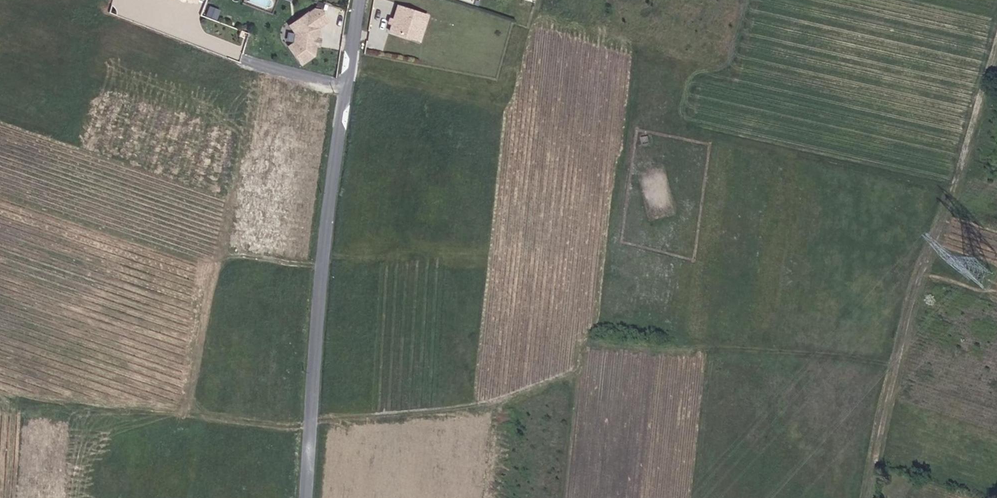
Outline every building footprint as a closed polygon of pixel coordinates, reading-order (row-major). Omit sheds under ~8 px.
[(423,31),(428,17),(399,5),(390,30),(413,39),(417,29),(423,31)] [(320,28),(330,21),(323,10),(317,9),(310,13),(310,12),(298,20),(303,27),(295,31),(295,45),(290,48),(304,67),(316,57),(318,46),(316,44),(317,40),(319,39),(320,28)] [(419,41),(423,31),(417,29),(413,39),(419,41)]
